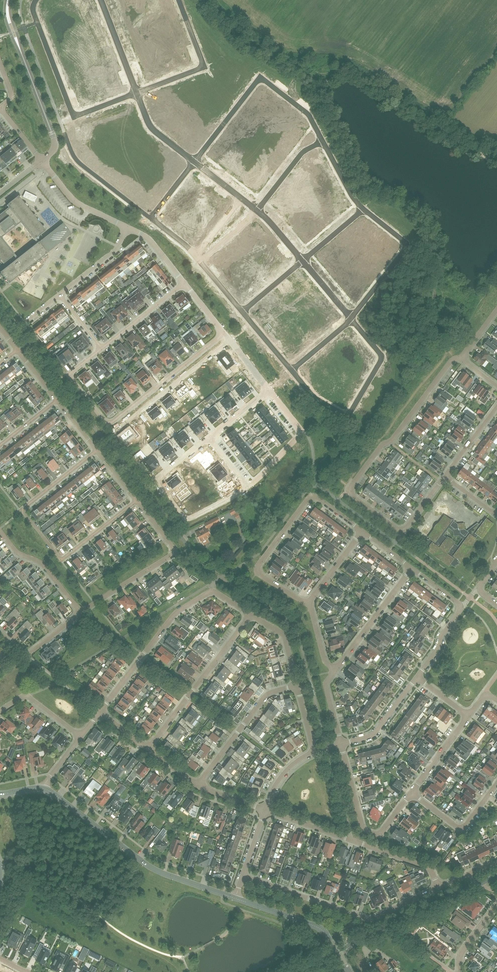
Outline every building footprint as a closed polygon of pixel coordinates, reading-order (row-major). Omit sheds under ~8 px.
[(28,150),(21,141),(16,145),(15,144),(12,146),(16,152),(19,150),(22,154),(28,150)] [(17,158),(14,154),(16,152),(12,146),(4,152),(12,162),(17,158)] [(4,152),(0,155),(0,163),(1,164),(4,162),(7,166),(12,162),(4,152)] [(14,279),(41,258),(72,234),(63,223),(44,238),(39,242),(18,258),(15,255),(1,238),(20,223),(34,240),(40,234),(45,231),(18,197),(7,206),(8,208),(0,215),(0,259),(3,264),(5,262),(7,265),(0,271),(0,273),(9,283),(14,279)] [(219,197),(215,201),(223,207),(226,203),(219,197)] [(215,201),(212,206),(220,211),(223,207),(215,201)] [(212,206),(209,210),(217,215),(220,211),(212,206)] [(209,210),(206,214),(213,219),(217,215),(209,210)] [(206,214),(203,218),(210,224),(213,219),(206,214)] [(202,219),(198,224),(206,229),(209,225),(202,219)] [(198,224),(195,228),(203,233),(206,229),(198,224)] [(256,226),(252,229),(259,238),(263,235),(256,226)] [(195,228),(192,232),(199,237),(203,233),(195,228)] [(252,229),(248,232),(255,240),(254,241),(255,242),(259,238),(252,229)] [(372,243),(368,246),(371,250),(372,250),(379,244),(379,243),(377,240),(382,236),(377,230),(368,238),(372,243)] [(192,232),(189,236),(196,242),(199,237),(192,232)] [(248,232),(244,236),(250,243),(250,244),(254,241),(255,240),(248,232)] [(342,235),(338,239),(345,248),(350,244),(357,251),(360,249),(362,252),(363,251),(361,248),(351,237),(349,239),(348,238),(348,239),(345,236),(344,236),(342,235)] [(244,236),(240,239),(246,246),(250,243),(244,236)] [(240,239),(236,242),(243,250),(247,247),(246,246),(240,239)] [(379,244),(372,250),(375,254),(380,250),(384,255),(388,253),(390,255),(395,250),(392,247),(393,246),(392,246),(390,245),(391,244),(390,245),(388,242),(383,246),(380,242),(379,244)] [(234,243),(230,247),(238,256),(242,253),(234,243)] [(140,246),(135,249),(142,257),(143,260),(148,256),(146,254),(140,246)] [(230,247),(226,250),(234,259),(238,256),(230,247)] [(142,257),(135,249),(131,253),(137,261),(142,257)] [(226,250),(222,254),(229,262),(230,263),(234,259),(226,250)] [(137,261),(131,253),(127,257),(133,264),(137,261)] [(222,254),(219,257),(225,265),(226,265),(229,262),(222,254)] [(276,257),(282,265),(286,261),(280,254),(276,257)] [(274,256),(270,259),(278,268),(282,265),(276,257),(274,256)] [(133,264),(127,257),(122,260),(128,268),(133,264)] [(219,257),(214,260),(222,269),(226,266),(226,265),(225,265),(219,257)] [(270,259),(266,262),(274,271),(278,268),(270,259)] [(335,269),(332,272),(334,274),(334,275),(336,277),(345,270),(341,265),(344,262),(341,259),(334,265),(335,266),(334,268),(335,269)] [(128,268),(122,260),(118,264),(124,272),(128,268)] [(150,268),(156,263),(153,260),(148,265),(150,268)] [(365,267),(361,271),(369,281),(375,276),(371,271),(374,268),(367,260),(363,264),(365,267)] [(266,262),(262,266),(270,275),(274,271),(266,262)] [(118,264),(113,267),(119,275),(121,277),(126,274),(124,272),(118,264)] [(149,271),(147,273),(151,277),(153,276),(161,269),(157,265),(149,271)] [(262,266),(258,269),(266,278),(270,275),(262,266)] [(113,267),(109,271),(115,279),(117,282),(122,278),(121,277),(119,275),(113,267)] [(156,280),(164,274),(161,269),(153,276),(156,280)] [(345,270),(336,277),(338,280),(339,279),(341,282),(344,279),(345,281),(346,280),(348,282),(355,276),(352,272),(349,275),(345,270)] [(115,279),(109,271),(104,274),(110,282),(115,279)] [(258,272),(254,275),(260,283),(264,279),(258,272)] [(110,282),(104,274),(100,278),(106,286),(110,282)] [(160,284),(168,278),(164,274),(156,280),(160,284)] [(254,275),(250,279),(256,286),(260,283),(254,275)] [(162,290),(171,283),(168,278),(160,284),(159,285),(162,290)] [(104,287),(98,279),(93,283),(99,291),(104,287)] [(250,279),(246,282),(252,289),(256,286),(250,279)] [(300,280),(295,284),(302,292),(306,289),(309,291),(311,289),(307,284),(305,286),(300,280)] [(246,282),(243,285),(249,292),(252,289),(246,282)] [(99,291),(93,283),(89,287),(95,294),(99,291)] [(295,284),(291,288),(296,294),(293,296),(297,301),(300,298),(298,296),(302,292),(295,284)] [(243,285),(238,289),(244,296),(249,292),(243,285)] [(95,294),(89,287),(84,290),(91,298),(95,294)] [(133,292),(130,295),(132,298),(139,306),(140,305),(141,306),(144,303),(143,302),(144,302),(140,297),(143,295),(138,289),(133,292)] [(91,298),(84,290),(80,294),(86,302),(91,298)] [(285,293),(280,297),(287,305),(291,301),(294,304),(296,301),(292,297),(290,299),(285,293)] [(86,302),(80,294),(75,297),(82,305),(86,302)] [(181,313),(184,310),(183,308),(190,303),(183,295),(179,298),(178,298),(176,299),(177,300),(175,301),(179,306),(176,308),(181,313)] [(82,305),(75,297),(71,301),(77,309),(82,305)] [(280,297),(276,301),(281,306),(278,308),(282,313),(285,311),(283,308),(287,305),(280,297)] [(139,306),(132,298),(129,300),(128,300),(126,298),(122,301),(126,306),(127,307),(129,305),(134,310),(135,311),(138,308),(138,307),(139,306)] [(119,308),(116,310),(123,319),(125,317),(126,318),(129,315),(123,308),(126,306),(122,301),(121,300),(117,304),(118,306),(118,307),(119,308)] [(167,317),(164,319),(174,332),(179,328),(170,317),(176,312),(173,309),(174,308),(172,305),(171,306),(170,305),(162,311),(167,317)] [(270,306),(265,309),(272,318),(276,314),(279,316),(281,314),(277,309),(275,311),(270,306)] [(326,310),(321,315),(329,324),(331,322),(332,323),(335,320),(330,315),(333,313),(327,306),(324,308),(326,310)] [(69,317),(62,308),(57,312),(64,321),(69,317)] [(102,308),(100,310),(104,316),(102,318),(104,320),(101,323),(107,331),(113,327),(109,322),(111,320),(110,319),(107,314),(106,313),(103,309),(102,308)] [(111,309),(106,313),(107,314),(110,319),(114,316),(119,323),(122,321),(122,320),(123,319),(116,310),(114,312),(111,309)] [(265,309),(261,313),(266,319),(263,321),(267,326),(270,324),(268,321),(272,318),(265,309)] [(64,321),(57,312),(52,315),(59,323),(58,323),(59,324),(64,321)] [(59,323),(52,315),(48,319),(54,327),(58,323),(59,323)] [(314,315),(311,318),(318,325),(320,323),(325,329),(328,326),(327,326),(329,324),(321,315),(317,318),(314,315)] [(155,317),(151,320),(152,321),(156,326),(153,328),(157,333),(163,329),(161,327),(164,324),(158,316),(157,316),(155,317)] [(54,327),(48,319),(43,322),(50,330),(51,331),(55,328),(54,327)] [(96,323),(91,327),(96,333),(98,331),(102,335),(107,331),(101,323),(99,321),(96,324),(96,323)] [(192,328),(197,333),(199,332),(203,337),(208,333),(208,334),(212,331),(209,328),(207,325),(205,327),(201,321),(192,328)] [(50,330),(43,322),(39,326),(46,335),(51,331),(50,330)] [(150,330),(145,325),(144,325),(141,327),(142,328),(139,330),(145,337),(148,335),(150,337),(153,335),(154,336),(157,334),(152,328),(150,330)] [(45,340),(43,337),(46,335),(39,326),(34,330),(39,335),(38,336),(43,342),(45,340)] [(190,330),(182,336),(184,339),(190,347),(199,341),(194,335),(197,334),(193,329),(191,332),(190,330)] [(345,333),(339,338),(344,344),(348,341),(350,344),(351,346),(348,349),(351,352),(357,346),(353,342),(357,339),(357,338),(357,339),(349,330),(347,332),(346,331),(346,332),(347,332),(345,333)] [(174,332),(171,335),(174,338),(173,339),(175,342),(175,343),(174,343),(174,344),(173,346),(174,347),(173,348),(179,356),(182,354),(182,355),(185,353),(184,352),(185,351),(181,347),(184,344),(178,336),(174,332)] [(89,346),(85,340),(87,338),(83,333),(79,337),(80,338),(77,341),(84,350),(85,348),(86,349),(89,347),(89,346)] [(295,336),(290,339),(299,349),(302,346),(303,345),(300,341),(302,338),(297,333),(294,335),(295,336)] [(137,339),(133,334),(127,339),(133,348),(136,346),(136,347),(137,347),(138,346),(141,349),(146,346),(139,337),(137,339)] [(280,336),(277,339),(287,351),(290,349),(293,353),(294,352),(295,353),(299,349),(290,339),(286,343),(280,336)] [(488,340),(483,346),(493,354),(496,349),(496,350),(496,342),(494,339),(492,343),(488,340)] [(84,350),(77,341),(74,343),(73,342),(69,345),(72,350),(75,348),(79,353),(80,354),(83,351),(84,350)] [(74,357),(70,352),(73,350),(72,350),(69,345),(67,343),(65,345),(66,348),(61,350),(70,362),(72,360),(72,359),(74,357)] [(121,344),(120,344),(119,344),(117,346),(117,347),(115,349),(122,358),(126,355),(129,359),(134,355),(128,348),(126,350),(121,344)] [(171,352),(167,346),(162,350),(164,353),(159,356),(167,366),(173,361),(169,354),(171,352)] [(70,362),(61,350),(58,355),(55,353),(52,355),(59,363),(61,361),(64,365),(67,363),(68,364),(70,362)] [(489,355),(484,351),(480,355),(478,353),(473,359),(482,365),(486,360),(488,360),(494,365),(496,361),(489,355)] [(107,356),(104,359),(106,362),(106,363),(107,364),(108,365),(109,365),(113,362),(115,365),(118,362),(110,352),(106,355),(107,356)] [(228,357),(225,353),(225,354),(224,353),(220,356),(221,357),(218,359),(223,364),(220,366),(228,375),(232,372),(229,368),(234,364),(231,360),(231,359),(229,356),(228,357)] [(153,359),(145,365),(149,369),(150,369),(155,375),(162,370),(158,365),(161,363),(157,359),(154,361),(153,359)] [(21,370),(15,362),(11,365),(13,367),(10,369),(15,374),(21,370)] [(103,368),(98,362),(95,364),(95,363),(91,366),(97,374),(96,374),(97,375),(99,377),(105,372),(109,376),(112,373),(105,366),(103,368)] [(209,368),(205,371),(208,375),(209,374),(212,378),(214,376),(216,377),(221,373),(220,372),(222,370),(218,365),(215,367),(212,364),(208,367),(209,368)] [(149,372),(144,366),(139,370),(140,373),(136,376),(143,384),(144,384),(145,384),(149,381),(149,380),(150,379),(146,374),(149,372)] [(15,374),(10,369),(8,371),(7,369),(3,371),(5,373),(9,379),(15,374)] [(138,387),(135,383),(137,381),(131,373),(128,369),(126,371),(129,375),(127,376),(130,380),(124,384),(128,389),(127,390),(130,394),(131,393),(132,394),(135,391),(134,390),(138,387)] [(90,376),(86,372),(79,377),(81,380),(81,381),(83,384),(84,384),(85,384),(91,379),(94,382),(97,380),(93,374),(90,376)] [(462,384),(468,377),(468,376),(464,372),(460,377),(457,376),(451,384),(455,387),(457,385),(460,387),(462,385),(462,384)] [(5,373),(0,377),(0,378),(4,383),(9,379),(5,373)] [(200,384),(204,380),(207,384),(210,382),(204,375),(202,377),(199,374),(195,377),(195,376),(195,377),(193,379),(193,378),(192,378),(193,379),(190,381),(197,390),(202,386),(200,384)] [(473,380),(468,377),(462,384),(462,385),(464,386),(463,388),(462,390),(466,393),(471,387),(469,385),(473,380)] [(318,378),(312,383),(320,392),(323,390),(323,391),(327,393),(331,387),(326,384),(324,386),(318,378)] [(244,382),(239,386),(247,396),(252,392),(248,387),(250,385),(246,380),(244,382)] [(24,393),(27,391),(33,386),(30,382),(23,387),(23,386),(20,388),(24,393)] [(478,396),(484,389),(483,388),(483,387),(479,384),(476,389),(473,387),(468,393),(474,397),(476,394),(478,396)] [(177,393),(176,394),(180,398),(181,398),(188,393),(192,398),(197,394),(192,388),(192,389),(190,391),(185,385),(182,388),(182,387),(181,388),(182,388),(180,389),(176,392),(177,393)] [(30,396),(37,390),(33,386),(27,391),(30,396)] [(120,386),(115,389),(117,391),(117,394),(114,396),(120,403),(122,401),(123,402),(126,399),(125,399),(126,398),(122,393),(124,391),(120,386)] [(239,386),(232,391),(236,396),(238,394),(242,400),(247,396),(239,386)] [(486,397),(489,392),(486,389),(484,389),(478,396),(481,398),(479,401),(484,405),(489,399),(486,397)] [(31,402),(33,400),(40,394),(37,390),(30,396),(28,397),(31,402)] [(230,396),(225,400),(232,408),(237,405),(232,399),(235,397),(231,392),(228,394),(230,396)] [(453,397),(448,393),(446,395),(442,392),(438,397),(445,402),(447,399),(450,402),(453,397)] [(39,403),(44,399),(40,394),(33,400),(31,402),(34,406),(33,407),(34,408),(40,404),(39,403)] [(111,410),(114,408),(112,406),(115,404),(113,400),(108,395),(103,399),(105,401),(100,405),(106,414),(107,413),(108,414),(112,411),(111,410)] [(177,400),(175,402),(171,396),(168,399),(167,399),(165,400),(165,401),(162,403),(167,409),(174,404),(176,407),(180,404),(177,400)] [(445,402),(438,397),(434,401),(439,405),(437,407),(438,408),(442,411),(446,406),(443,404),(445,402)] [(224,398),(217,403),(221,408),(223,407),(227,412),(232,408),(232,409),(232,408),(225,400),(224,398)] [(22,415),(18,411),(21,409),(17,404),(14,406),(16,408),(10,412),(13,415),(17,420),(22,415)] [(215,404),(208,410),(217,421),(217,420),(221,416),(217,411),(219,409),(215,404)] [(439,416),(442,411),(438,408),(437,407),(434,405),(433,407),(431,406),(427,411),(435,417),(436,414),(439,416)] [(263,407),(255,414),(258,419),(260,417),(267,412),(263,407)] [(473,411),(466,407),(463,412),(466,414),(464,417),(465,417),(472,422),(476,418),(471,414),(473,411)] [(168,415),(162,408),(159,410),(157,408),(154,409),(152,411),(148,414),(149,415),(148,416),(151,419),(152,418),(153,420),(157,417),(160,420),(164,417),(164,418),(168,415)] [(208,410),(201,415),(205,420),(208,419),(212,424),(217,421),(208,410)] [(267,412),(260,417),(264,422),(271,416),(268,411),(267,412)] [(433,419),(435,417),(427,411),(423,416),(425,417),(423,419),(427,422),(432,426),(435,421),(433,419)] [(13,415),(10,412),(5,416),(4,414),(1,416),(5,421),(8,419),(11,424),(17,420),(13,415)] [(60,420),(54,413),(51,415),(53,417),(50,419),(55,425),(60,420)] [(200,416),(193,422),(201,432),(206,428),(202,423),(204,422),(200,416)] [(271,416),(264,422),(267,426),(274,421),(271,416)] [(469,428),(473,423),(472,422),(465,417),(464,419),(462,418),(461,418),(460,417),(456,422),(461,425),(463,426),(464,424),(469,428)] [(55,425),(50,419),(48,421),(46,419),(43,422),(45,423),(49,429),(55,425)] [(139,426),(135,429),(141,435),(150,428),(142,419),(139,421),(139,422),(137,424),(139,426)] [(462,437),(465,432),(459,428),(461,425),(456,422),(455,420),(453,422),(456,424),(453,427),(452,429),(454,431),(455,432),(462,437)] [(274,421),(267,426),(271,431),(278,425),(274,421)] [(429,430),(432,426),(427,422),(425,425),(421,421),(417,426),(423,431),(424,431),(426,428),(429,430)] [(193,422),(186,427),(190,433),(193,431),(197,436),(201,432),(193,422)] [(49,429),(45,423),(39,428),(44,433),(45,435),(51,431),(49,429)] [(278,425),(271,431),(274,435),(281,430),(278,425)] [(421,434),(423,431),(417,426),(416,425),(413,430),(418,434),(416,436),(420,440),(424,435),(421,434)] [(34,432),(40,439),(45,435),(44,433),(39,428),(34,432)] [(129,429),(120,436),(125,442),(134,435),(142,446),(145,443),(134,429),(131,431),(129,429)] [(185,429),(178,434),(186,445),(186,444),(190,441),(186,435),(189,434),(185,429)] [(274,435),(272,437),(276,441),(285,434),(282,429),(281,430),(274,435)] [(234,430),(227,436),(231,440),(238,435),(234,430)] [(492,430),(486,437),(493,442),(496,438),(496,439),(496,434),(492,430)] [(65,444),(74,437),(69,431),(60,438),(65,444)] [(40,439),(34,432),(31,434),(30,432),(27,435),(28,436),(34,444),(40,439)] [(462,437),(455,432),(453,434),(451,432),(449,434),(447,433),(445,436),(451,440),(453,438),(459,442),(462,437)] [(231,440),(230,440),(234,445),(243,438),(239,433),(238,435),(231,440)] [(178,434),(171,440),(175,445),(177,443),(182,448),(186,445),(178,434)] [(285,434),(276,441),(280,446),(288,439),(285,434)] [(421,440),(420,440),(416,436),(414,439),(409,435),(405,440),(406,440),(414,446),(416,447),(421,440)] [(34,444),(28,436),(23,441),(29,448),(34,444)] [(455,447),(449,443),(451,440),(445,436),(445,437),(445,438),(446,439),(442,444),(451,452),(455,447)] [(70,451),(79,444),(74,437),(65,444),(70,451)] [(490,446),(493,442),(486,437),(480,445),(490,452),(493,448),(490,446)] [(243,438),(234,445),(238,449),(245,443),(246,442),(243,438)] [(29,448),(23,441),(21,439),(18,441),(20,443),(17,445),(22,451),(23,452),(29,448)] [(406,440),(403,445),(407,449),(406,451),(411,455),(414,451),(412,449),(413,447),(414,446),(406,440)] [(169,441),(163,446),(171,456),(175,453),(171,448),(174,446),(169,441)] [(245,443),(238,449),(241,453),(248,447),(245,443)] [(84,450),(79,444),(70,451),(75,457),(84,450)] [(451,452),(442,444),(436,451),(440,454),(440,455),(442,452),(448,456),(451,452)] [(22,451),(17,445),(12,449),(16,455),(22,451)] [(478,455),(475,458),(479,461),(482,464),(484,465),(486,461),(484,459),(490,452),(480,445),(474,452),(478,455)] [(163,446),(156,452),(160,457),(162,455),(166,460),(171,456),(163,446)] [(248,447),(241,453),(244,457),(251,452),(248,447)] [(12,449),(6,454),(11,459),(16,455),(12,449)] [(200,452),(195,456),(201,463),(212,455),(210,452),(209,453),(207,450),(202,454),(200,452)] [(400,460),(403,456),(394,450),(393,451),(392,450),(390,453),(391,454),(388,457),(398,465),(400,466),(401,465),(401,466),(403,463),(401,462),(400,460)] [(438,456),(440,454),(436,451),(435,451),(434,452),(432,456),(434,458),(432,460),(433,461),(433,460),(440,465),(444,461),(438,456)] [(11,459),(6,454),(5,452),(2,454),(3,456),(1,458),(7,465),(8,464),(7,462),(11,459)] [(251,452),(244,457),(247,461),(254,456),(251,452)] [(153,456),(149,460),(156,469),(155,468),(160,465),(156,460),(158,458),(154,453),(152,455),(153,456)] [(247,461),(247,462),(250,466),(251,466),(260,459),(256,454),(254,456),(247,461)] [(56,462),(58,460),(55,456),(54,455),(52,457),(52,458),(46,463),(53,472),(60,466),(56,462)] [(212,455),(201,463),(206,471),(212,467),(212,466),(210,464),(215,460),(213,458),(214,457),(212,455)] [(398,465),(388,457),(388,458),(387,458),(385,461),(386,461),(383,465),(393,472),(395,474),(397,470),(395,469),(398,465)] [(260,459),(251,466),(254,470),(263,463),(260,459)] [(143,462),(140,464),(144,469),(147,467),(151,473),(156,469),(149,460),(144,464),(143,462)] [(440,465),(433,460),(433,461),(431,463),(428,461),(425,465),(430,469),(431,467),(437,471),(441,466),(440,465)] [(100,470),(94,463),(91,465),(92,467),(90,469),(94,475),(100,470)] [(44,471),(46,469),(42,464),(40,466),(40,467),(34,472),(36,474),(41,481),(48,476),(44,471)] [(212,467),(206,471),(209,473),(210,472),(214,477),(223,470),(222,468),(223,467),(221,465),(220,465),(219,464),(219,465),(213,469),(212,467)] [(387,480),(393,472),(383,465),(380,469),(379,468),(377,471),(378,472),(377,473),(387,480)] [(469,468),(467,470),(463,467),(459,472),(458,474),(465,480),(467,477),(471,473),(473,470),(469,468)] [(94,475),(90,469),(87,471),(86,469),(83,472),(84,473),(89,479),(94,475)] [(228,475),(227,474),(228,473),(226,471),(225,471),(223,470),(214,477),(218,482),(216,483),(218,486),(223,482),(221,479),(227,475),(228,475)] [(480,476),(476,473),(473,470),(471,473),(467,477),(465,480),(473,486),(475,483),(478,479),(480,476)] [(431,479),(432,478),(424,472),(422,471),(419,475),(418,474),(415,477),(417,479),(426,486),(429,482),(430,483),(432,480),(431,479)] [(172,489),(183,481),(179,476),(180,475),(178,472),(172,476),(174,479),(167,484),(170,487),(171,487),(172,489)] [(89,479),(84,473),(79,478),(83,483),(89,479)] [(32,480),(35,479),(31,474),(28,476),(30,479),(24,483),(30,490),(36,485),(32,480)] [(376,490),(378,487),(384,479),(381,477),(376,483),(374,485),(372,487),(368,484),(363,492),(364,492),(363,493),(366,496),(367,495),(370,497),(376,490)] [(83,483),(79,478),(76,480),(75,478),(72,480),(73,482),(78,488),(83,483)] [(426,486),(417,479),(414,483),(413,482),(412,483),(410,481),(408,483),(410,485),(420,493),(423,489),(424,490),(426,487),(425,487),(426,486)] [(486,484),(488,482),(484,479),(482,482),(478,479),(475,483),(473,486),(480,491),(482,488),(483,489),(486,484)] [(218,486),(217,487),(220,491),(223,489),(226,493),(230,490),(230,491),(234,488),(233,488),(236,486),(232,480),(228,483),(226,480),(223,482),(218,486)] [(493,490),(495,488),(495,487),(496,486),(489,481),(488,482),(486,484),(483,489),(482,488),(480,491),(488,497),(490,494),(493,490)] [(78,488),(73,482),(71,484),(69,482),(66,485),(68,487),(68,486),(72,492),(78,488)] [(113,486),(109,482),(103,487),(102,487),(100,488),(104,493),(106,492),(113,486)] [(181,491),(176,495),(179,497),(178,498),(181,501),(191,493),(187,487),(188,486),(185,482),(179,488),(181,491)] [(415,501),(420,493),(410,485),(408,483),(406,482),(403,486),(409,490),(406,494),(415,501)] [(14,487),(10,490),(12,493),(18,500),(24,494),(21,490),(23,488),(19,483),(16,485),(14,487)] [(67,496),(72,492),(68,486),(68,487),(63,491),(62,491),(67,496)] [(109,496),(116,491),(113,486),(106,492),(104,493),(103,494),(104,496),(105,495),(107,497),(108,497),(109,496)] [(384,496),(386,493),(387,491),(385,489),(383,488),(380,493),(376,490),(370,497),(371,498),(370,499),(373,501),(374,500),(378,503),(383,495),(384,496)] [(496,501),(496,489),(495,488),(493,490),(490,494),(488,497),(496,503),(496,502),(496,501)] [(67,496),(62,491),(63,491),(61,489),(58,491),(59,493),(57,495),(61,501),(67,496)] [(113,500),(119,495),(116,491),(109,496),(108,497),(107,497),(107,498),(110,502),(113,500)] [(190,503),(185,507),(190,512),(194,509),(194,510),(199,506),(195,501),(201,497),(197,492),(188,499),(190,503)] [(61,501),(57,495),(51,499),(57,507),(63,502),(61,501)] [(116,504),(123,499),(119,495),(113,500),(110,502),(114,508),(117,505),(116,504)] [(389,496),(387,498),(384,496),(383,495),(378,503),(385,509),(391,501),(393,498),(389,496)] [(58,507),(57,507),(51,499),(46,504),(50,509),(52,511),(58,507)] [(393,514),(400,504),(397,501),(395,504),(391,501),(385,509),(393,514)] [(50,509),(46,504),(45,502),(41,504),(43,506),(41,508),(45,514),(50,509)] [(402,518),(408,510),(404,507),(405,505),(402,502),(400,504),(393,514),(400,520),(402,518)] [(100,516),(97,512),(99,510),(95,505),(93,507),(94,509),(89,513),(95,521),(100,516)] [(238,512),(235,507),(229,511),(232,516),(238,512)] [(45,514),(41,508),(38,510),(37,508),(33,511),(34,511),(31,513),(36,520),(39,518),(45,514)] [(315,518),(320,511),(315,508),(309,516),(314,520),(315,518)] [(95,521),(89,513),(88,511),(82,515),(81,513),(78,515),(80,517),(84,522),(86,520),(90,525),(95,521)] [(319,523),(324,515),(320,511),(315,518),(314,520),(318,523),(319,523)] [(129,523),(137,517),(133,512),(123,520),(128,525),(129,524),(129,523)] [(324,525),(329,518),(324,515),(319,523),(323,526),(324,525)] [(468,532),(465,529),(464,523),(457,524),(453,521),(452,522),(451,521),(445,516),(428,538),(431,539),(430,541),(427,539),(423,543),(429,547),(427,549),(449,566),(450,564),(455,567),(459,563),(457,561),(458,560),(460,561),(476,539),(475,539),(478,535),(482,538),(493,524),(486,519),(483,522),(482,521),(479,525),(477,523),(470,529),(470,530),(468,532)] [(85,529),(81,524),(84,522),(80,517),(77,519),(78,521),(73,525),(79,533),(85,529)] [(137,526),(141,523),(137,517),(129,523),(129,524),(133,529),(132,530),(134,533),(139,529),(137,526)] [(207,529),(220,522),(217,517),(204,524),(206,527),(196,533),(199,537),(198,538),(199,541),(200,540),(201,542),(211,537),(207,529)] [(329,528),(334,521),(329,518),(324,525),(329,528)] [(333,531),(338,525),(334,521),(329,528),(328,529),(332,533),(333,531)] [(313,531),(303,524),(301,527),(300,525),(296,531),(303,536),(305,533),(309,536),(313,531)] [(79,533),(73,525),(68,529),(66,527),(63,529),(64,530),(68,535),(71,532),(74,537),(79,533)] [(338,535),(343,528),(338,525),(333,531),(338,535)] [(142,539),(150,533),(145,528),(141,531),(139,529),(134,533),(136,535),(138,534),(142,539)] [(343,538),(347,532),(343,528),(338,535),(343,538)] [(69,541),(65,537),(68,535),(64,530),(61,532),(63,533),(58,538),(64,545),(69,541)] [(123,538),(120,534),(117,536),(113,531),(107,536),(112,542),(116,539),(118,542),(123,538)] [(301,539),(303,536),(296,531),(292,536),(296,539),(294,542),(301,547),(304,542),(302,541),(303,540),(301,539)] [(152,545),(149,542),(154,538),(150,533),(142,539),(140,540),(146,548),(152,545)] [(64,545),(58,538),(55,539),(54,537),(50,540),(52,543),(53,542),(59,550),(64,545)] [(111,548),(107,542),(104,544),(101,540),(95,545),(101,553),(108,548),(109,550),(111,548)] [(301,547),(294,542),(292,540),(290,543),(288,542),(287,542),(286,542),(286,543),(286,544),(286,545),(285,547),(284,547),(291,552),(292,553),(293,551),(297,553),(301,547)] [(333,550),(335,547),(326,541),(322,545),(323,546),(320,549),(321,550),(330,556),(334,551),(333,550)] [(364,557),(370,549),(365,545),(363,549),(362,548),(358,553),(364,557)] [(291,552),(284,547),(285,547),(284,546),(282,549),(281,549),(280,549),(280,550),(279,550),(279,551),(280,552),(281,553),(279,556),(289,563),(293,556),(290,554),(291,552)] [(102,560),(100,557),(96,552),(93,555),(89,549),(83,554),(89,561),(93,558),(98,564),(102,560)] [(370,559),(375,552),(370,549),(364,557),(368,561),(370,559)] [(331,557),(330,556),(321,550),(319,553),(318,552),(314,557),(323,564),(325,561),(327,562),(331,557)] [(374,562),(379,556),(375,552),(370,559),(374,562)] [(379,566),(384,559),(379,556),(374,562),(379,566)] [(280,560),(277,558),(273,563),(273,564),(280,569),(281,569),(283,566),(284,568),(287,564),(281,559),(280,560)] [(320,571),(322,569),(318,566),(321,563),(314,558),(312,561),(310,563),(313,565),(311,568),(315,571),(314,572),(318,575),(321,572),(320,571)] [(77,559),(71,564),(77,570),(79,573),(83,570),(88,566),(84,562),(82,564),(77,559)] [(383,569),(388,562),(384,559),(379,566),(378,567),(382,571),(383,569)] [(13,564),(12,564),(11,562),(9,560),(6,563),(4,560),(0,563),(0,568),(3,572),(13,564)] [(388,572),(393,566),(388,562),(383,569),(382,571),(387,574),(388,572)] [(17,576),(23,570),(21,568),(18,564),(19,563),(18,563),(8,571),(14,578),(17,576)] [(345,570),(354,577),(359,571),(363,574),(366,571),(356,563),(353,566),(350,564),(345,570)] [(280,569),(273,564),(269,569),(273,572),(272,573),(278,578),(281,574),(279,572),(281,570),(281,569),(280,569)] [(185,574),(178,566),(176,568),(174,566),(171,568),(171,567),(168,569),(175,578),(180,574),(182,577),(185,574)] [(395,573),(398,569),(393,566),(388,572),(387,574),(392,578),(396,573),(395,573)] [(32,575),(30,572),(28,570),(26,568),(27,568),(27,567),(23,570),(17,576),(22,583),(25,580),(32,575)] [(175,578),(168,569),(165,571),(166,572),(163,574),(165,577),(163,579),(170,587),(172,585),(170,583),(175,578)] [(302,579),(299,577),(301,574),(296,570),(292,575),(295,577),(291,582),(296,586),(297,586),(302,579)] [(31,587),(41,579),(35,572),(32,575),(25,580),(31,587)] [(353,581),(345,575),(342,577),(341,576),(340,577),(339,577),(338,578),(338,579),(337,582),(345,588),(348,584),(350,586),(353,581)] [(170,587),(163,579),(162,577),(159,579),(157,576),(155,578),(154,578),(151,580),(159,589),(164,585),(167,589),(170,587)] [(309,586),(312,581),(307,577),(305,580),(302,578),(302,579),(297,586),(302,589),(306,584),(309,586)] [(384,590),(384,589),(385,588),(379,584),(381,582),(376,578),(372,582),(373,584),(375,585),(374,587),(381,593),(383,591),(384,591),(384,590)] [(46,586),(41,579),(31,587),(36,594),(42,589),(46,586)] [(154,593),(159,589),(151,580),(148,582),(149,583),(146,585),(148,587),(146,589),(152,597),(155,595),(154,593)] [(414,592),(419,585),(414,582),(409,588),(414,592)] [(418,595),(423,589),(419,585),(414,592),(418,595)] [(51,593),(49,591),(49,590),(48,588),(47,587),(46,586),(42,589),(36,594),(42,601),(51,593),(51,592),(51,593)] [(339,598),(344,591),(338,587),(336,590),(332,587),(330,591),(329,590),(327,593),(328,594),(327,594),(334,599),(337,596),(339,598)] [(380,595),(381,593),(374,587),(372,590),(370,588),(368,588),(365,592),(366,593),(374,599),(376,597),(377,598),(378,597),(379,598),(379,597),(380,597),(380,596),(380,595)] [(138,588),(132,593),(139,601),(142,598),(144,601),(149,597),(144,590),(141,593),(138,588)] [(12,592),(10,589),(3,596),(5,599),(12,592)] [(423,599),(428,592),(423,589),(418,595),(417,597),(422,600),(423,599)] [(428,602),(432,596),(428,592),(423,599),(428,602)] [(372,602),(374,599),(366,593),(362,598),(364,599),(362,602),(370,608),(372,605),(373,606),(374,605),(374,604),(374,603),(372,602)] [(121,597),(117,600),(121,605),(122,604),(126,609),(129,607),(131,610),(137,605),(130,597),(127,599),(125,596),(122,598),(121,597)] [(432,606),(437,599),(432,596),(428,602),(432,606)] [(437,609),(442,602),(437,599),(432,606),(437,609)] [(48,604),(48,605),(55,613),(57,612),(58,613),(60,612),(62,614),(64,613),(64,614),(68,611),(64,605),(63,606),(61,604),(58,606),(53,600),(51,602),(48,604)] [(410,611),(413,606),(408,602),(406,605),(400,600),(396,606),(404,611),(405,609),(407,610),(408,609),(410,611)] [(216,615),(221,608),(214,603),(211,601),(202,607),(206,614),(211,611),(216,615)] [(331,611),(336,605),(329,601),(327,604),(324,602),(322,604),(319,607),(323,610),(324,609),(328,613),(330,610),(331,611)] [(106,609),(111,614),(112,614),(115,617),(117,615),(117,616),(125,613),(117,602),(111,607),(110,605),(106,609)] [(368,610),(370,608),(362,602),(359,606),(356,604),(354,607),(363,613),(363,614),(365,611),(367,612),(367,613),(368,613),(369,612),(369,611),(369,610),(368,610)] [(437,618),(446,606),(442,602),(437,609),(432,615),(433,615),(437,618)] [(361,616),(363,613),(354,607),(353,606),(349,611),(353,614),(351,616),(352,616),(359,622),(359,621),(360,620),(361,620),(362,620),(362,619),(363,619),(363,618),(362,618),(362,617),(361,616)] [(402,614),(404,611),(396,606),(392,611),(398,615),(396,618),(400,621),(401,622),(405,618),(403,616),(403,615),(402,614)] [(15,609),(7,617),(9,619),(7,620),(9,622),(7,624),(9,625),(8,626),(11,629),(11,630),(16,625),(16,624),(18,622),(15,619),(20,614),(15,609)] [(41,610),(35,615),(42,623),(44,622),(46,623),(47,622),(49,624),(51,623),(52,624),(55,621),(51,615),(51,616),(48,613),(45,615),(41,610)] [(234,616),(226,610),(216,623),(221,627),(224,623),(227,625),(229,622),(230,622),(233,619),(232,619),(234,616)] [(334,626),(333,623),(335,623),(336,622),(335,620),(337,620),(336,615),(331,617),(331,620),(331,621),(324,623),(325,623),(324,624),(325,627),(326,628),(334,626)] [(360,622),(359,621),(359,622),(352,616),(350,618),(346,615),(343,620),(346,623),(352,628),(354,626),(356,627),(356,626),(357,627),(358,627),(358,626),(359,625),(358,624),(360,622)] [(194,627),(198,622),(192,617),(190,620),(185,616),(181,621),(189,627),(192,630),(194,627)] [(400,621),(396,618),(395,618),(393,620),(388,616),(388,617),(387,617),(386,617),(385,618),(385,619),(386,619),(384,622),(385,622),(392,628),(394,625),(396,627),(400,621)] [(429,629),(432,625),(431,624),(433,621),(427,617),(422,624),(429,629)] [(20,638),(23,641),(24,641),(28,637),(28,636),(30,634),(27,631),(32,625),(27,620),(19,629),(21,631),(20,632),(21,634),(19,636),(21,637),(20,638)] [(392,628),(385,622),(383,624),(382,624),(381,625),(381,626),(381,627),(386,631),(384,634),(391,639),(392,638),(392,637),(390,636),(393,632),(391,631),(393,628),(392,628)] [(426,633),(429,629),(422,624),(419,628),(426,633)] [(337,629),(335,629),(334,626),(326,628),(326,629),(325,630),(326,633),(327,633),(327,634),(334,633),(335,633),(336,636),(341,635),(340,630),(338,631),(337,629)] [(184,633),(176,627),(172,632),(180,638),(181,638),(184,640),(189,633),(186,630),(184,633)] [(260,634),(257,632),(258,631),(253,627),(247,634),(250,637),(255,641),(260,634)] [(426,633),(419,628),(416,633),(423,638),(426,633)] [(391,639),(384,634),(380,631),(378,634),(377,633),(376,633),(375,633),(374,634),(374,635),(375,636),(373,638),(380,644),(381,644),(383,642),(387,645),(391,639)] [(421,643),(424,639),(423,638),(416,633),(415,633),(415,632),(412,636),(413,638),(421,643)] [(216,644),(220,639),(213,633),(210,636),(206,633),(202,637),(213,646),(214,643),(216,644)] [(259,648),(263,646),(269,639),(264,635),(263,636),(260,634),(255,641),(253,643),(259,648)] [(338,637),(338,638),(331,640),(332,643),(330,643),(331,646),(330,647),(331,651),(335,650),(335,649),(340,647),(340,646),(345,645),(342,636),(342,635),(338,637)] [(176,644),(178,642),(170,636),(166,641),(167,641),(165,644),(176,653),(180,647),(176,644)] [(378,646),(380,644),(373,638),(372,637),(370,640),(369,640),(368,640),(368,641),(368,642),(368,643),(370,644),(368,647),(373,651),(378,654),(379,655),(383,650),(378,646)] [(420,649),(423,644),(421,643),(413,638),(410,642),(412,643),(420,649)] [(277,647),(277,645),(272,646),(271,641),(269,639),(263,646),(264,648),(267,648),(268,653),(277,651),(276,647),(277,647)] [(209,653),(212,650),(200,641),(197,644),(199,645),(195,650),(204,657),(208,652),(209,653)] [(46,648),(44,650),(45,650),(44,651),(44,652),(42,654),(42,655),(41,656),(43,659),(44,658),(46,660),(51,656),(52,657),(55,655),(54,653),(55,653),(53,651),(59,647),(56,642),(47,649),(46,648)] [(420,649),(412,643),(409,648),(407,646),(405,648),(413,654),(415,652),(417,654),(420,649)] [(173,656),(161,647),(155,655),(167,664),(170,660),(170,661),(171,661),(172,661),(173,660),(175,658),(173,657),(173,656)] [(249,655),(241,649),(239,652),(236,650),(234,652),(235,652),(233,656),(240,661),(243,663),(247,658),(246,658),(249,655)] [(374,659),(377,655),(378,654),(373,651),(370,653),(365,649),(364,650),(363,650),(362,651),(362,652),(361,654),(368,659),(369,660),(371,658),(372,657),(374,659)] [(413,659),(411,657),(412,655),(405,649),(402,653),(404,655),(402,657),(402,658),(409,663),(410,663),(413,659)] [(271,662),(281,660),(279,654),(278,654),(277,651),(268,653),(270,659),(268,659),(268,660),(268,663),(271,662)] [(202,660),(191,652),(185,660),(196,668),(199,665),(200,666),(201,664),(200,664),(202,660)] [(126,662),(114,653),(111,657),(114,659),(111,662),(111,663),(120,669),(126,662)] [(365,663),(368,659),(361,654),(360,653),(358,656),(357,656),(356,657),(357,658),(356,659),(361,663),(359,666),(360,666),(364,669),(368,664),(365,663)] [(240,669),(236,666),(240,661),(233,656),(230,659),(229,658),(228,660),(231,662),(229,665),(236,671),(238,673),(241,670),(240,669)] [(406,667),(409,663),(402,658),(399,662),(406,667)] [(115,676),(120,669),(111,663),(111,662),(108,660),(105,664),(106,664),(104,667),(106,669),(106,670),(115,676)] [(282,670),(281,666),(282,666),(281,660),(271,662),(272,666),(273,672),(282,670)] [(403,671),(406,667),(399,662),(396,666),(403,671)] [(195,672),(183,663),(180,666),(181,667),(178,672),(188,679),(191,675),(192,675),(195,672)] [(366,670),(364,669),(360,666),(358,669),(352,664),(348,670),(349,670),(356,675),(357,673),(359,674),(360,673),(362,675),(366,670)] [(236,671),(229,665),(226,668),(223,666),(222,668),(223,669),(220,672),(227,677),(231,672),(234,674),(236,671)] [(400,676),(403,671),(396,666),(393,670),(399,676),(400,676)] [(110,683),(115,676),(106,670),(106,669),(104,667),(103,667),(100,671),(103,673),(101,676),(110,683)] [(285,679),(284,673),(283,673),(282,670),(273,672),(275,678),(276,681),(285,679)] [(349,670),(345,675),(352,680),(350,683),(354,687),(356,688),(358,685),(357,684),(358,682),(356,681),(356,680),(354,678),(356,676),(356,675),(349,670)] [(397,681),(400,676),(399,676),(393,670),(392,670),(389,674),(387,673),(385,675),(393,681),(394,679),(397,681)] [(224,682),(227,677),(220,672),(218,675),(217,674),(215,676),(219,679),(216,682),(224,687),(226,684),(224,682)] [(104,690),(110,683),(101,676),(98,674),(95,678),(98,680),(95,683),(104,690)] [(141,674),(135,681),(144,688),(144,687),(147,684),(150,687),(153,683),(141,674)] [(261,686),(260,685),(264,680),(262,675),(259,679),(254,676),(252,675),(250,679),(250,680),(252,681),(252,682),(250,685),(257,691),(261,686)] [(390,690),(393,685),(391,684),(392,682),(384,676),(383,678),(385,680),(382,684),(389,689),(389,690),(390,690)] [(346,693),(350,688),(352,689),(354,687),(350,683),(348,682),(346,685),(340,680),(339,682),(339,681),(338,681),(337,682),(336,683),(337,683),(337,684),(336,686),(340,689),(338,692),(339,693),(339,694),(339,695),(340,695),(340,696),(341,696),(341,695),(342,695),(343,696),(340,700),(344,703),(349,697),(345,694),(346,693)] [(99,697),(104,690),(95,683),(92,681),(87,688),(99,697)] [(144,688),(135,681),(130,688),(139,695),(139,694),(141,691),(144,694),(147,690),(144,687),(144,688)] [(224,687),(216,682),(215,681),(213,684),(211,682),(209,684),(210,685),(208,688),(215,693),(219,688),(221,691),(224,687)] [(386,694),(389,690),(389,689),(382,684),(380,683),(377,687),(386,694)] [(257,691),(250,685),(248,687),(247,687),(244,692),(251,697),(253,695),(254,695),(257,691)] [(383,698),(386,694),(377,687),(374,691),(376,693),(383,698)] [(142,697),(139,694),(139,695),(130,688),(125,695),(134,702),(134,701),(136,698),(139,701),(142,697)] [(211,698),(215,693),(208,688),(206,691),(205,690),(203,692),(206,695),(204,698),(211,704),(214,700),(211,698)] [(174,699),(162,690),(159,694),(162,696),(160,699),(160,700),(169,706),(174,699)] [(248,700),(251,697),(244,692),(240,697),(238,700),(246,706),(249,701),(248,700)] [(379,702),(383,698),(376,693),(372,697),(379,702)] [(133,707),(134,707),(137,704),(134,701),(134,702),(125,695),(119,702),(128,708),(130,710),(133,707)] [(424,696),(424,697),(421,695),(420,696),(420,695),(416,700),(417,700),(424,706),(426,703),(428,704),(430,701),(424,696)] [(169,706),(160,700),(160,699),(157,697),(154,701),(157,703),(155,706),(155,707),(163,713),(169,706)] [(376,707),(379,702),(372,697),(369,701),(376,707)] [(292,705),(291,698),(287,699),(287,698),(281,699),(280,698),(275,699),(273,701),(284,709),(287,713),(289,713),(288,709),(292,708),(292,710),(295,709),(294,705),(292,705)] [(373,711),(376,707),(369,701),(367,699),(364,704),(366,706),(373,711)] [(242,710),(246,706),(238,700),(236,703),(236,702),(232,707),(239,713),(241,710),(242,710)] [(426,707),(424,706),(417,700),(413,705),(422,712),(426,707)] [(282,713),(284,709),(273,701),(269,706),(270,707),(268,710),(275,715),(279,710),(282,713)] [(134,716),(136,714),(130,710),(128,708),(119,702),(114,709),(123,716),(125,712),(129,714),(130,713),(134,716)] [(163,713),(155,707),(155,706),(152,704),(150,706),(149,708),(152,710),(149,713),(158,720),(163,713)] [(422,712),(413,705),(409,710),(418,717),(422,712)] [(28,710),(24,706),(21,711),(22,712),(19,715),(22,717),(20,719),(25,723),(31,716),(28,714),(29,712),(27,711),(28,710)] [(370,715),(373,711),(366,706),(363,710),(370,715)] [(487,717),(493,709),(489,706),(483,714),(487,717)] [(204,713),(197,707),(194,710),(191,708),(190,710),(191,711),(188,714),(195,719),(199,714),(202,717),(204,713)] [(238,716),(237,716),(239,713),(232,707),(228,712),(229,713),(227,715),(234,721),(238,716)] [(444,733),(451,723),(450,722),(452,719),(451,718),(453,716),(441,707),(434,716),(440,720),(437,723),(438,724),(439,727),(438,728),(444,733)] [(496,713),(496,712),(493,709),(487,717),(492,720),(496,713)] [(271,720),(275,715),(268,710),(266,713),(265,712),(261,717),(272,726),(274,722),(271,720)] [(367,720),(370,716),(370,715),(363,710),(362,710),(359,714),(360,715),(359,717),(362,722),(365,719),(367,720)] [(418,717),(409,710),(409,711),(408,711),(405,715),(413,721),(415,722),(418,717)] [(158,720),(149,713),(146,711),(143,715),(146,717),(144,720),(153,727),(158,720)] [(358,723),(362,722),(359,717),(358,716),(356,713),(355,713),(356,717),(351,718),(353,727),(356,726),(358,725),(358,723)] [(194,727),(194,726),(192,724),(195,719),(188,714),(186,717),(185,716),(183,718),(186,721),(184,724),(194,731),(196,728),(194,727)] [(409,726),(413,721),(405,715),(402,719),(403,719),(402,720),(409,726)] [(272,726),(261,717),(257,722),(258,723),(256,726),(263,731),(266,727),(269,729),(272,726)] [(28,725),(26,728),(31,731),(31,730),(35,733),(39,727),(38,726),(39,725),(40,726),(44,721),(39,718),(38,719),(36,718),(35,720),(32,718),(27,725),(28,725)] [(153,727),(144,720),(141,718),(138,722),(141,724),(138,728),(147,734),(153,727)] [(411,727),(409,726),(402,720),(398,726),(405,731),(407,732),(411,727)] [(7,721),(5,723),(3,722),(1,724),(0,723),(0,730),(1,731),(2,729),(5,732),(7,729),(11,732),(15,727),(7,721)] [(224,728),(216,722),(214,726),(216,728),(213,733),(220,738),(222,735),(223,736),(225,733),(222,731),(224,728)] [(193,733),(194,731),(184,724),(182,727),(179,724),(177,726),(178,727),(176,730),(183,735),(183,736),(186,738),(190,733),(189,733),(191,731),(193,733)] [(484,731),(475,724),(470,730),(479,736),(484,731)] [(259,736),(263,731),(256,726),(253,729),(252,729),(248,734),(259,742),(263,745),(265,743),(260,740),(262,738),(259,736)] [(401,736),(405,731),(398,726),(394,730),(394,731),(401,736)] [(56,731),(51,727),(51,728),(49,727),(47,729),(44,727),(39,734),(45,738),(47,735),(49,737),(51,734),(52,735),(56,731)] [(102,734),(95,728),(88,737),(89,737),(85,742),(89,745),(93,740),(96,742),(97,741),(99,742),(102,738),(100,737),(102,734)] [(429,729),(425,735),(428,737),(426,739),(430,743),(428,745),(431,748),(431,747),(432,747),(433,745),(434,746),(438,740),(435,738),(437,735),(429,729)] [(179,740),(183,736),(183,735),(176,730),(173,733),(171,735),(174,737),(172,740),(180,746),(182,742),(179,740)] [(399,739),(401,736),(394,731),(394,730),(390,735),(391,735),(391,736),(393,738),(392,739),(399,744),(401,740),(399,739)] [(479,736),(470,730),(466,735),(475,742),(479,736)] [(217,741),(220,738),(213,733),(209,737),(206,735),(204,739),(211,744),(214,741),(217,744),(218,742),(217,741)] [(298,747),(303,744),(300,740),(301,739),(300,734),(295,737),(293,733),(292,734),(290,735),(290,736),(298,747)] [(65,744),(68,740),(64,737),(63,738),(61,736),(59,738),(56,736),(51,743),(57,747),(59,745),(61,746),(63,743),(65,744)] [(298,747),(290,736),(286,738),(288,741),(283,745),(290,753),(293,750),(298,747)] [(107,752),(114,743),(108,738),(104,743),(101,741),(94,750),(99,753),(101,751),(105,754),(107,752)] [(258,752),(260,749),(245,738),(241,743),(242,744),(240,747),(247,752),(250,747),(253,750),(254,749),(258,752)] [(209,747),(211,744),(204,739),(201,742),(204,744),(200,749),(207,754),(210,751),(211,752),(212,750),(209,747)] [(389,741),(388,739),(387,740),(383,744),(384,745),(384,744),(391,750),(394,746),(396,747),(398,745),(392,740),(391,741),(389,741)] [(418,739),(414,744),(416,746),(417,748),(415,751),(417,752),(425,758),(429,753),(423,749),(425,746),(426,745),(418,739)] [(180,746),(172,740),(170,743),(166,740),(165,743),(166,743),(163,747),(170,752),(174,747),(177,749),(180,746)] [(472,751),(475,746),(474,745),(470,742),(469,745),(463,741),(460,745),(460,746),(467,751),(468,752),(469,749),(472,751)] [(285,757),(290,753),(283,745),(281,742),(278,744),(277,745),(279,748),(275,753),(279,756),(282,760),(285,757)] [(386,756),(391,750),(384,744),(384,745),(381,748),(386,756)] [(465,754),(467,751),(460,746),(460,745),(459,745),(455,750),(461,754),(459,756),(464,760),(468,756),(465,754)] [(117,763),(126,752),(120,747),(118,748),(115,746),(109,754),(112,756),(111,758),(117,763)] [(243,757),(247,752),(240,747),(237,750),(236,749),(233,754),(243,762),(245,761),(246,759),(243,757)] [(91,753),(85,748),(82,752),(88,757),(91,753)] [(386,756),(381,748),(377,749),(379,758),(386,756)] [(205,757),(207,754),(200,749),(197,754),(194,751),(191,755),(199,761),(201,758),(204,760),(206,758),(205,757)] [(379,758),(377,749),(370,751),(373,759),(379,758)] [(373,759),(370,751),(365,752),(364,753),(367,761),(373,759)] [(36,752),(29,754),(31,764),(34,763),(35,766),(37,765),(38,766),(43,765),(42,760),(41,760),(40,757),(37,757),(36,752)] [(367,761),(364,753),(365,752),(364,752),(359,753),(359,754),(358,754),(360,763),(367,761)] [(408,764),(416,770),(417,770),(418,768),(418,767),(420,764),(418,762),(420,759),(412,753),(409,757),(412,759),(408,764)] [(243,762),(233,754),(229,759),(230,760),(227,763),(234,768),(238,764),(241,766),(242,764),(243,762)] [(197,763),(199,761),(191,755),(186,762),(186,764),(188,765),(195,771),(197,767),(198,768),(200,766),(197,763)] [(275,768),(279,763),(268,755),(265,758),(268,760),(264,765),(272,771),(275,768)] [(465,760),(464,760),(459,756),(457,759),(452,755),(451,755),(450,755),(448,758),(449,759),(448,759),(456,765),(457,763),(458,763),(461,765),(465,760)] [(492,762),(494,760),(488,755),(486,759),(487,760),(484,763),(493,771),(496,766),(492,762)] [(24,757),(17,758),(17,761),(15,762),(15,765),(14,766),(15,771),(20,770),(20,769),(23,768),(22,766),(25,765),(24,757)] [(129,771),(137,760),(133,757),(130,761),(125,758),(114,772),(119,776),(123,771),(128,770),(129,771)] [(454,767),(456,765),(448,759),(448,760),(447,760),(444,763),(445,763),(445,764),(450,768),(448,771),(454,775),(457,770),(455,768),(454,767)] [(269,775),(272,771),(264,765),(261,762),(258,766),(261,769),(258,774),(267,779),(269,775)] [(231,773),(234,768),(227,763),(225,766),(224,765),(220,770),(231,779),(233,777),(234,775),(231,773)] [(493,771),(484,763),(481,767),(478,764),(475,768),(478,771),(482,774),(484,775),(486,772),(491,776),(494,771),(493,771)] [(70,780),(79,768),(74,764),(73,767),(71,765),(70,765),(69,765),(68,765),(68,766),(67,767),(66,767),(63,771),(62,771),(60,774),(63,776),(64,775),(70,780)] [(408,768),(402,764),(398,769),(402,771),(399,775),(402,778),(401,778),(407,782),(408,782),(410,780),(409,779),(412,776),(408,773),(411,770),(408,768)] [(146,766),(144,765),(143,765),(140,768),(139,768),(137,766),(132,771),(127,779),(131,782),(137,775),(142,778),(149,769),(146,767),(146,766)] [(82,775),(85,771),(81,767),(73,778),(75,780),(76,782),(74,784),(80,789),(84,783),(82,781),(83,779),(83,778),(83,777),(83,776),(82,775)] [(451,777),(454,775),(448,771),(445,768),(443,771),(441,769),(437,774),(446,780),(450,776),(451,777)] [(231,779),(220,770),(216,776),(217,776),(215,779),(214,779),(212,781),(222,785),(226,780),(229,782),(231,779)] [(486,780),(480,776),(482,774),(478,771),(476,773),(475,772),(472,777),(483,785),(486,780)] [(264,784),(267,779),(258,774),(255,772),(252,776),(249,782),(253,783),(262,788),(264,784)] [(158,785),(156,784),(160,778),(154,773),(152,776),(151,776),(148,774),(138,788),(142,791),(147,785),(154,791),(158,785)] [(372,780),(374,780),(373,773),(363,775),(364,778),(363,779),(363,781),(362,781),(361,781),(361,782),(362,783),(362,785),(362,786),(362,787),(372,784),(372,780)] [(444,784),(446,780),(437,774),(434,779),(437,781),(435,784),(438,786),(443,789),(444,790),(445,788),(444,787),(446,785),(444,784)] [(483,785),(472,777),(466,784),(472,789),(474,786),(480,791),(483,786),(483,785)] [(95,792),(92,791),(95,788),(98,790),(102,786),(93,779),(84,792),(91,797),(95,792)] [(401,787),(403,784),(397,780),(391,788),(395,791),(398,793),(398,794),(402,788),(401,787)] [(165,795),(171,786),(165,782),(161,787),(159,785),(158,785),(154,791),(160,795),(162,793),(165,795)] [(259,793),(262,788),(253,783),(249,782),(247,786),(250,788),(248,794),(258,797),(259,793)] [(472,789),(466,784),(464,783),(462,787),(464,788),(461,792),(463,793),(472,800),(472,799),(473,798),(474,798),(476,796),(475,795),(474,793),(476,791),(472,789)] [(440,793),(443,789),(438,786),(437,788),(431,784),(427,789),(435,794),(437,792),(438,793),(440,793)] [(102,806),(110,796),(106,793),(110,789),(105,785),(96,796),(99,798),(97,801),(102,806)] [(375,796),(377,794),(375,788),(367,790),(368,793),(364,794),(365,798),(364,799),(365,802),(370,801),(369,800),(376,798),(375,796)] [(435,794),(427,789),(427,788),(423,793),(429,797),(427,800),(431,803),(434,799),(434,797),(435,794)] [(183,795),(177,791),(175,794),(174,794),(172,797),(169,795),(163,803),(167,805),(168,803),(173,807),(178,801),(179,803),(182,799),(181,799),(183,795)] [(473,800),(472,799),(472,800),(463,793),(460,796),(457,794),(454,798),(466,806),(466,807),(468,804),(469,805),(470,805),(472,803),(471,802),(473,800)] [(117,811),(120,808),(116,805),(120,799),(115,795),(113,797),(106,806),(108,808),(107,809),(107,810),(114,815),(114,814),(117,811)] [(464,809),(466,806),(454,798),(452,800),(454,802),(453,803),(456,805),(453,808),(462,815),(463,813),(464,813),(465,811),(465,810),(464,809)] [(196,817),(199,808),(195,807),(193,805),(195,804),(188,799),(182,807),(185,809),(184,809),(184,811),(187,812),(188,812),(191,815),(192,816),(196,817)] [(385,802),(384,800),(373,803),(374,806),(370,812),(371,814),(369,816),(371,817),(372,818),(377,821),(380,816),(382,812),(379,810),(378,810),(380,805),(384,805),(385,802)] [(131,809),(132,807),(127,803),(120,812),(122,814),(119,819),(122,821),(123,821),(126,824),(129,820),(133,814),(130,811),(131,809)] [(208,815),(211,808),(207,807),(207,805),(205,804),(204,805),(203,805),(199,816),(205,817),(203,824),(208,826),(211,816),(208,815)] [(421,811),(413,806),(409,811),(414,815),(412,817),(417,821),(421,817),(418,815),(421,811)] [(462,815),(453,808),(451,811),(449,810),(446,814),(455,821),(457,818),(458,819),(460,819),(461,817),(461,816),(462,815)] [(221,832),(227,816),(222,814),(223,812),(217,810),(213,821),(215,822),(216,823),(219,824),(217,830),(221,832)] [(137,832),(144,823),(140,820),(143,816),(139,813),(131,823),(134,826),(132,828),(137,832)] [(414,829),(418,824),(409,817),(407,820),(404,818),(400,824),(409,830),(411,827),(414,829)] [(244,827),(246,821),(244,820),(244,819),(241,818),(241,819),(238,818),(236,824),(244,827)] [(283,832),(284,828),(283,828),(284,827),(276,824),(275,825),(273,829),(283,832)] [(155,836),(160,830),(154,826),(151,830),(148,827),(142,836),(148,840),(152,834),(155,836)] [(163,828),(161,831),(153,842),(156,844),(154,846),(162,852),(167,845),(162,842),(162,839),(166,834),(165,833),(167,831),(163,828)] [(442,840),(447,833),(445,831),(445,830),(445,829),(444,828),(443,828),(443,829),(442,829),(437,835),(434,833),(429,840),(434,843),(435,841),(436,842),(438,839),(441,841),(442,840)] [(242,834),(242,832),(234,829),(232,833),(233,833),(232,834),(241,837),(242,834)] [(281,836),(283,832),(273,829),(272,833),(272,834),(280,837),(281,836)] [(410,843),(407,841),(411,836),(405,832),(401,829),(399,832),(396,829),(395,830),(393,831),(393,833),(391,835),(394,837),(394,838),(397,839),(399,841),(400,841),(400,842),(401,843),(403,844),(404,846),(408,846),(410,843)] [(301,843),(305,834),(298,832),(296,838),(293,837),(290,845),(297,847),(298,842),(301,843)] [(448,842),(453,836),(453,835),(453,834),(452,833),(451,833),(450,833),(448,832),(447,833),(442,840),(444,842),(442,845),(443,846),(442,848),(446,851),(451,844),(448,842)] [(322,842),(319,841),(320,839),(316,838),(317,837),(316,837),(316,836),(315,836),(314,836),(314,837),(313,837),(310,846),(313,847),(311,853),(318,855),(322,842)] [(494,851),(490,842),(488,838),(483,841),(485,844),(489,853),(494,851)] [(179,858),(181,851),(182,851),(183,847),(179,845),(180,841),(174,839),(170,851),(173,852),(172,855),(174,856),(174,857),(175,858),(176,858),(177,858),(178,857),(179,858)] [(330,858),(335,845),(326,841),(324,846),(325,846),(323,851),(326,852),(324,856),(330,858)] [(196,860),(200,849),(197,848),(198,847),(190,844),(189,848),(188,848),(186,854),(185,854),(184,858),(185,858),(184,859),(187,860),(187,861),(191,862),(192,859),(196,860)] [(489,853),(485,844),(480,847),(484,856),(489,853)] [(479,858),(475,849),(474,846),(469,849),(475,860),(479,858)] [(338,856),(337,859),(341,861),(340,863),(346,865),(349,856),(346,855),(348,849),(342,847),(339,856),(338,856)] [(484,856),(480,847),(475,849),(479,858),(484,856)] [(235,852),(227,849),(225,849),(223,854),(225,854),(234,857),(235,855),(235,854),(235,852)] [(470,863),(475,860),(469,849),(464,851),(466,854),(470,863)] [(205,864),(207,863),(210,864),(215,851),(210,850),(208,855),(207,854),(206,855),(205,855),(204,856),(204,857),(203,858),(200,857),(198,864),(204,866),(205,864)] [(470,863),(466,854),(464,851),(458,854),(457,856),(460,862),(463,861),(465,866),(468,864),(468,863),(470,863)] [(351,859),(348,866),(354,868),(355,865),(360,867),(360,866),(361,863),(360,863),(363,854),(357,852),(354,860),(351,859)] [(233,860),(234,857),(225,854),(225,855),(224,855),(223,859),(232,862),(233,860)] [(379,871),(379,869),(382,861),(382,860),(382,859),(381,859),(381,858),(380,858),(379,858),(378,859),(371,857),(369,863),(365,862),(363,869),(370,871),(371,868),(379,871)] [(230,868),(232,862),(223,859),(221,863),(222,864),(222,865),(230,868)] [(270,868),(272,864),(271,864),(271,863),(263,860),(263,861),(262,861),(261,865),(270,868)] [(228,874),(230,868),(222,865),(217,863),(216,866),(217,868),(220,869),(220,871),(223,872),(222,872),(226,874),(226,873),(228,874)] [(269,872),(270,868),(261,865),(259,869),(260,869),(260,870),(268,873),(268,872),(269,872)] [(295,874),(297,869),(291,867),(290,871),(287,870),(285,869),(283,875),(285,876),(284,878),(286,879),(286,880),(287,881),(288,881),(288,880),(290,881),(291,878),(293,879),(295,874)] [(308,883),(311,873),(304,871),(303,875),(300,873),(296,883),(303,885),(304,882),(308,883)] [(414,875),(413,871),(408,873),(412,881),(415,880),(418,886),(426,882),(423,875),(421,875),(419,875),(418,873),(414,875)] [(319,888),(322,889),(325,878),(322,877),(319,876),(318,880),(314,879),(312,884),(313,884),(311,888),(313,889),(316,890),(318,890),(319,888)] [(403,891),(404,892),(411,889),(409,886),(412,884),(409,876),(402,879),(404,883),(400,885),(401,887),(403,891)] [(394,888),(397,887),(393,878),(387,881),(390,888),(386,889),(386,890),(386,891),(387,893),(388,893),(390,899),(397,895),(394,888)] [(347,901),(349,895),(351,894),(352,891),(347,890),(349,883),(342,881),(338,894),(341,895),(340,899),(343,900),(344,899),(347,901)] [(331,895),(332,891),(336,893),(339,885),(332,883),(331,886),(327,885),(325,893),(331,895)] [(372,902),(370,903),(372,907),(373,908),(378,905),(378,904),(383,902),(382,900),(386,898),(381,886),(374,890),(376,895),(370,897),(372,902)] [(363,897),(367,899),(369,893),(358,889),(355,899),(354,898),(353,902),(354,902),(353,903),(361,905),(363,897)] [(474,918),(483,906),(474,900),(472,904),(469,902),(467,905),(465,904),(461,909),(474,918)] [(468,926),(471,922),(456,911),(453,915),(456,917),(452,922),(462,929),(465,924),(468,926)] [(421,924),(418,922),(409,926),(412,928),(409,931),(414,935),(421,924)] [(457,940),(460,936),(453,931),(452,932),(443,925),(441,929),(443,931),(440,935),(452,944),(456,939),(457,940)] [(18,946),(22,939),(20,938),(21,936),(14,933),(14,932),(13,931),(13,932),(12,931),(11,931),(8,937),(10,937),(8,942),(7,945),(11,947),(11,945),(15,947),(16,945),(18,946)] [(30,955),(35,943),(31,941),(33,938),(28,936),(20,952),(25,954),(25,952),(30,955)] [(494,941),(492,943),(486,938),(482,943),(483,944),(489,949),(490,949),(491,946),(495,949),(496,946),(496,943),(494,941)] [(443,956),(444,956),(443,959),(448,953),(445,951),(447,948),(443,944),(435,939),(430,945),(433,948),(431,950),(436,953),(436,954),(437,955),(439,956),(440,955),(442,957),(443,956)] [(44,945),(40,943),(35,953),(39,955),(36,960),(37,960),(44,964),(48,957),(47,957),(49,953),(45,951),(45,950),(44,950),(42,949),(44,945)] [(490,949),(489,949),(483,944),(479,948),(486,954),(484,956),(488,959),(492,954),(488,952),(490,949)] [(99,960),(101,956),(90,950),(88,954),(99,960)] [(481,955),(477,953),(471,961),(472,962),(468,967),(473,971),(478,971),(476,971),(480,966),(480,967),(482,964),(477,961),(481,955)] [(64,967),(69,957),(66,955),(64,959),(61,958),(61,957),(60,957),(57,956),(51,967),(58,971),(61,966),(64,967)] [(379,971),(382,971),(384,971),(388,968),(391,966),(393,969),(397,966),(393,960),(389,963),(389,964),(387,966),(382,959),(378,962),(374,965),(379,971)] [(80,969),(77,968),(78,967),(75,966),(75,965),(74,965),(70,964),(69,966),(68,965),(66,970),(67,971),(66,971),(79,971),(80,969)]
